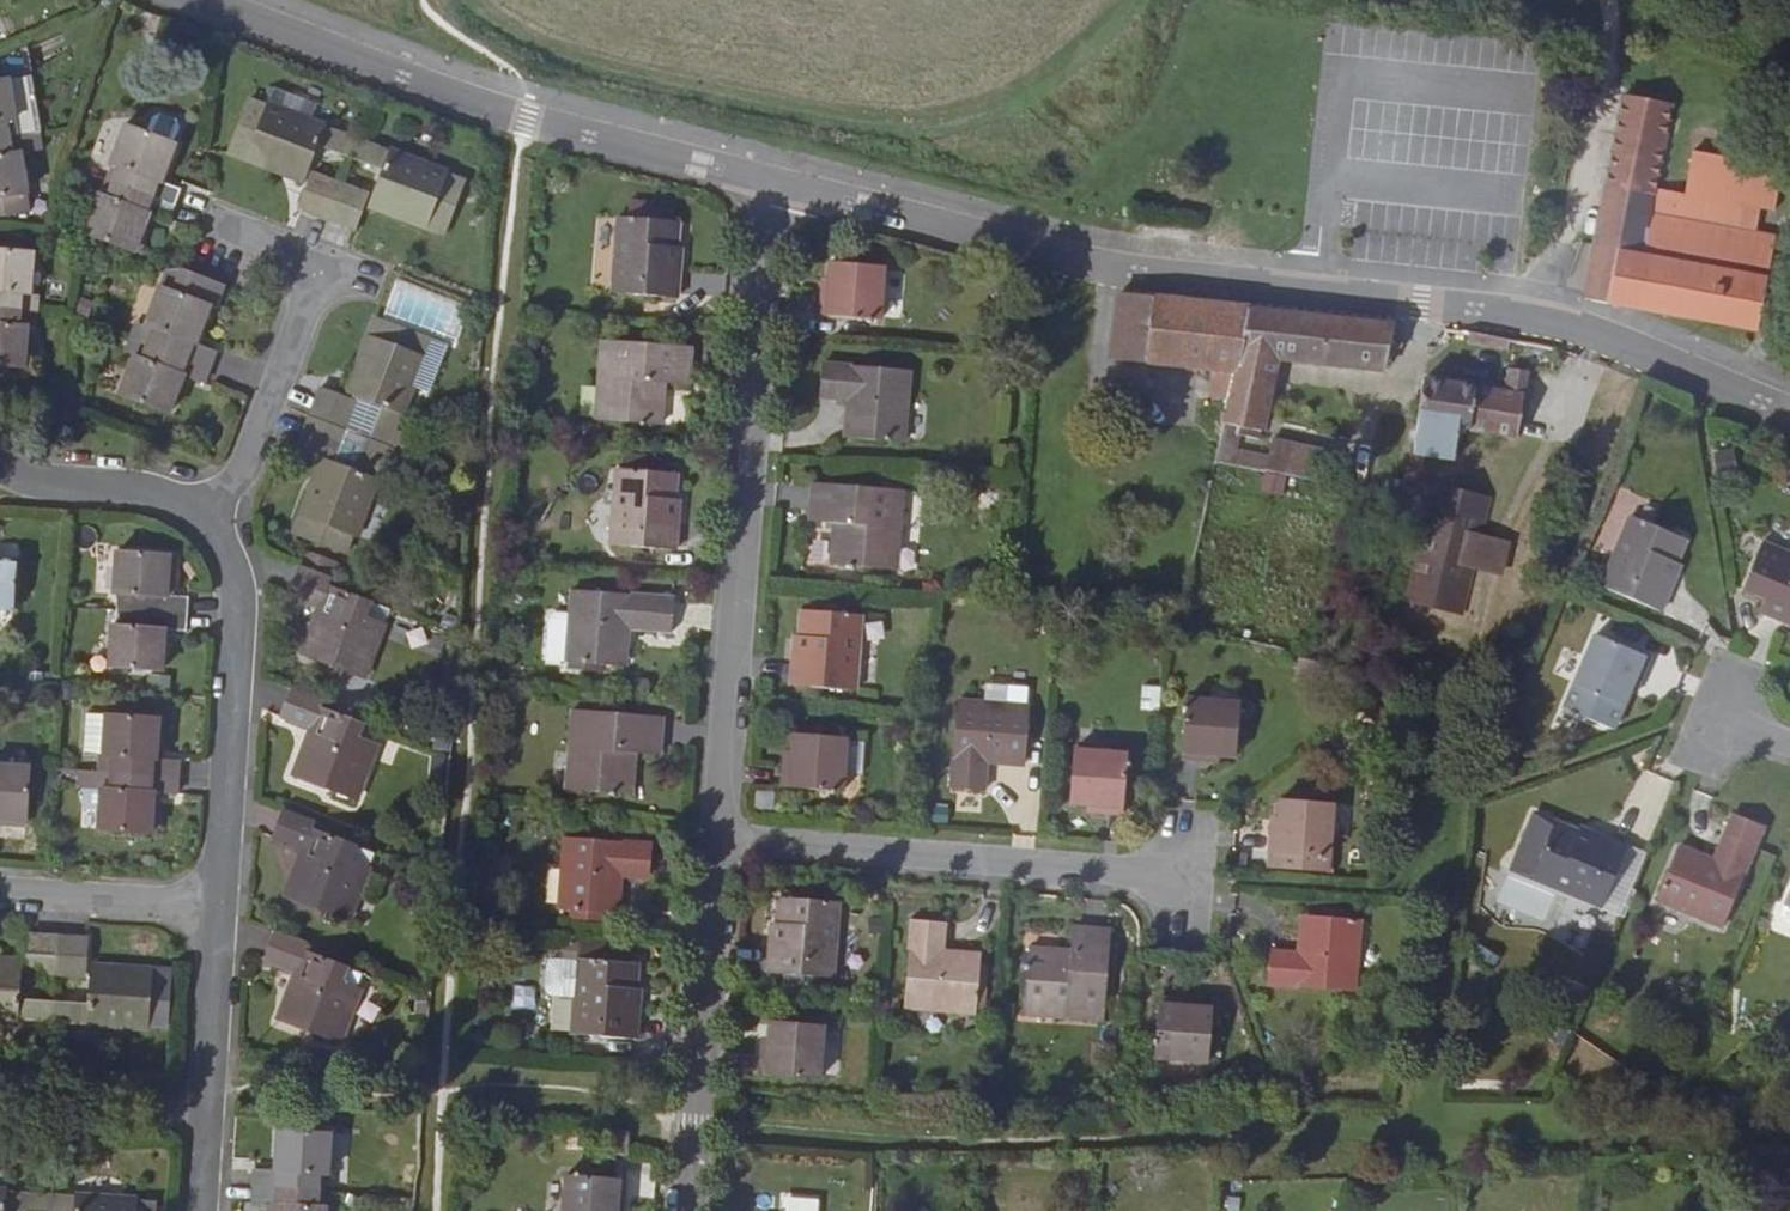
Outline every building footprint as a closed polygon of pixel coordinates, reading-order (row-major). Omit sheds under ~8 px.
[(10,66),(14,87),(17,87),(41,83),(45,83),(40,59),(10,66)] [(40,141),(49,139),(41,83),(17,87),(23,126),(18,127),(21,144),(40,141)] [(21,144),(18,127),(23,126),(17,87),(14,87),(0,90),(0,147),(21,144)] [(1640,253),(1647,211),(1651,188),(1668,101),(1624,93),(1607,186),(1603,185),(1592,246),(1583,294),(1631,303),(1640,253)] [(268,96),(260,117),(320,139),(322,135),(311,131),(317,114),(268,96)] [(331,160),(337,145),(320,139),(260,117),(250,113),(229,165),(278,183),(281,176),(304,183),(316,154),(331,160)] [(141,143),(166,153),(171,140),(168,134),(153,127),(146,130),(141,143)] [(353,151),(359,135),(350,132),(344,148),(353,151)] [(104,187),(170,214),(176,200),(155,190),(169,154),(166,153),(141,143),(123,136),(107,171),(109,173),(104,187)] [(53,156),(51,139),(49,139),(40,141),(41,158),(53,156)] [(0,147),(0,221),(36,215),(29,160),(41,158),(40,141),(21,144),(0,147)] [(348,166),(353,151),(344,148),(337,145),(331,160),(348,166)] [(1651,188),(1647,211),(1733,226),(1738,202),(1749,205),(1766,207),(1773,165),(1685,150),(1678,192),(1651,188)] [(380,180),(368,210),(390,218),(388,226),(436,244),(456,191),(440,185),(441,181),(388,160),(386,163),(370,158),(364,172),(380,180)] [(300,191),(304,183),(281,176),(278,183),(300,191)] [(297,219),(324,229),(337,195),(311,185),(297,219)] [(164,230),(170,214),(104,187),(98,203),(95,202),(81,237),(128,257),(142,221),(151,225),(164,230)] [(337,195),(324,229),(350,239),(363,204),(337,195)] [(1738,202),(1733,226),(1745,228),(1749,205),(1738,202)] [(390,218),(368,210),(366,217),(388,226),(390,218)] [(1733,226),(1647,211),(1640,253),(1630,307),(1754,330),(1770,233),(1745,228),(1733,226)] [(677,299),(678,270),(674,270),(676,251),(678,224),(618,219),(612,294),(677,299)] [(136,259),(151,225),(142,221),(128,257),(136,259)] [(21,317),(22,300),(26,301),(30,261),(0,259),(0,315),(21,317)] [(830,264),(829,282),(828,301),(821,300),(820,316),(878,322),(883,269),(830,264)] [(1396,323),(1225,304),(1117,292),(1110,355),(1207,366),(1204,389),(1229,392),(1214,460),(1265,470),(1262,488),(1284,494),(1289,475),(1319,481),(1325,446),(1270,434),(1267,453),(1237,446),(1240,433),(1257,436),(1274,358),(1384,367),(1396,323)] [(22,300),(21,317),(34,318),(35,302),(26,301),(22,300)] [(147,353),(211,378),(217,363),(205,357),(197,354),(210,319),(165,300),(151,335),(154,336),(147,353)] [(395,300),(382,334),(456,362),(470,327),(395,300)] [(0,315),(0,371),(20,372),(23,334),(19,334),(21,317),(0,315)] [(34,318),(21,317),(19,334),(23,334),(33,335),(34,318)] [(197,354),(205,357),(219,322),(210,319),(197,354)] [(374,335),(356,383),(362,385),(353,407),(384,419),(376,435),(393,442),(400,425),(404,427),(424,374),(420,372),(426,355),(374,335)] [(607,403),(605,420),(660,426),(664,384),(687,386),(690,349),(602,342),(596,403),(607,403)] [(206,392),(211,378),(147,353),(142,367),(139,367),(124,402),(170,421),(184,384),(206,392)] [(820,398),(847,401),(853,402),(851,438),(904,442),(909,373),(823,366),(820,398)] [(1517,436),(1526,375),(1504,371),(1500,391),(1423,380),(1410,470),(1406,470),(1401,491),(1388,489),(1385,505),(1397,507),(1416,511),(1422,491),(1428,472),(1423,471),(1427,457),(1452,460),(1458,429),(1517,436)] [(362,385),(356,383),(347,405),(353,407),(362,385)] [(319,401),(308,427),(343,440),(353,415),(319,401)] [(853,402),(847,401),(845,438),(851,438),(853,402)] [(594,419),(605,420),(607,403),(596,403),(594,419)] [(343,440),(308,427),(297,454),(332,468),(343,440)] [(359,483),(331,472),(320,495),(313,492),(294,539),(347,562),(354,543),(358,545),(379,491),(376,490),(382,473),(365,467),(359,483)] [(320,495),(331,472),(323,468),(313,492),(320,495)] [(674,551),(678,521),(673,521),(674,501),(676,476),(617,471),(614,500),(609,544),(674,551)] [(1419,549),(1414,585),(1413,591),(1482,600),(1487,553),(1491,522),(1496,481),(1428,472),(1422,491),(1430,492),(1427,511),(1423,511),(1421,530),(1425,531),(1423,549),(1419,549)] [(889,533),(898,534),(901,492),(813,484),(810,521),(833,523),(830,565),(886,570),(889,533)] [(1397,507),(1379,580),(1414,585),(1419,549),(1423,549),(1425,531),(1421,530),(1423,511),(1427,511),(1430,492),(1422,491),(1416,511),(1397,507)] [(614,500),(602,499),(597,544),(609,544),(614,500)] [(1668,582),(1675,564),(1684,541),(1631,518),(1602,587),(1661,611),(1673,584),(1668,582)] [(1521,526),(1491,522),(1487,553),(1517,558),(1521,526)] [(895,571),(898,534),(889,533),(886,570),(895,571)] [(1789,619),(1789,555),(1768,546),(1750,590),(1767,597),(1760,612),(1787,622),(1789,618),(1789,619)] [(113,601),(112,619),(183,623),(183,606),(170,605),(161,605),(163,566),(113,562),(110,601),(113,601)] [(1680,567),(1675,564),(1668,582),(1673,584),(1680,567)] [(161,605),(170,605),(173,566),(163,566),(161,605)] [(12,619),(16,572),(0,571),(0,618),(12,619)] [(328,590),(296,577),(285,605),(316,618),(297,664),(356,689),(378,635),(355,626),(360,611),(325,598),(328,590)] [(623,627),(628,628),(656,630),(658,599),(572,590),(570,623),(566,661),(619,666),(619,665),(623,627)] [(802,612),(799,637),(797,657),(793,657),(791,685),(855,691),(861,617),(802,612)] [(183,623),(112,619),(111,634),(108,635),(105,674),(155,678),(159,637),(182,639),(183,623)] [(566,661),(570,623),(553,621),(548,630),(545,659),(566,661)] [(862,675),(875,676),(878,622),(865,621),(862,675)] [(625,666),(628,628),(623,627),(619,665),(625,666)] [(1613,728),(1630,689),(1637,672),(1642,675),(1648,659),(1594,636),(1564,709),(1613,728)] [(1637,672),(1630,689),(1635,691),(1642,675),(1637,672)] [(320,712),(290,700),(279,726),(311,740),(292,786),(352,810),(373,756),(350,747),(356,733),(318,718),(320,712)] [(1199,754),(1216,756),(1234,757),(1238,704),(1184,701),(1179,759),(1198,760),(1199,754)] [(986,758),(1024,761),(1028,709),(958,702),(950,789),(983,791),(985,765),(986,758)] [(579,754),(576,788),(576,789),(631,794),(635,752),(659,755),(662,719),(573,711),(569,753),(579,754)] [(103,766),(102,782),(171,786),(173,770),(158,768),(149,768),(152,729),(101,726),(98,764),(103,766)] [(161,730),(152,729),(149,768),(158,768),(161,730)] [(792,735),(791,753),(790,771),(783,771),(782,788),(840,793),(845,740),(792,735)] [(851,740),(849,772),(862,772),(864,741),(851,740)] [(1105,808),(1104,813),(1121,815),(1127,756),(1074,752),(1069,805),(1088,806),(1105,808)] [(567,787),(576,788),(579,754),(569,753),(567,787)] [(1215,762),(1216,756),(1199,754),(1198,760),(1215,762)] [(1024,767),(1024,761),(986,758),(985,765),(1024,767)] [(19,826),(23,776),(0,774),(0,825),(19,826)] [(102,782),(73,779),(71,795),(96,797),(100,797),(102,782)] [(100,797),(96,797),(94,836),(144,840),(147,801),(156,802),(170,802),(171,786),(102,782),(100,797)] [(147,801),(144,840),(153,840),(156,802),(147,801)] [(1280,801),(1278,820),(1277,837),(1271,836),(1269,853),(1275,853),(1274,867),(1328,872),(1333,806),(1280,801)] [(1627,847),(1598,835),(1597,840),(1580,833),(1533,813),(1510,869),(1603,907),(1627,847)] [(1731,821),(1714,860),(1713,866),(1677,852),(1657,901),(1722,928),(1761,833),(1731,821)] [(311,836),(279,823),(268,851),(299,864),(281,910),(340,934),(362,880),(338,870),(344,857),(308,843),(311,836)] [(18,835),(19,826),(0,825),(0,834),(18,835)] [(1597,840),(1598,835),(1583,829),(1580,833),(1597,840)] [(615,874),(620,875),(648,878),(651,845),(565,838),(558,908),(611,912),(611,910),(615,874)] [(1713,866),(1714,860),(1679,845),(1677,852),(1713,866)] [(617,911),(620,875),(615,874),(611,910),(617,911)] [(779,898),(777,924),(775,943),(770,943),(768,973),(831,978),(838,905),(779,898)] [(1303,955),(1297,954),(1271,952),(1268,985),(1355,992),(1360,922),(1306,917),(1303,955)] [(1301,917),(1297,954),(1303,955),(1306,917),(1301,917)] [(980,960),(979,960),(941,957),(942,951),(945,925),(913,921),(904,1007),(975,1014),(980,960)] [(1060,1007),(1059,1017),(1102,1021),(1110,932),(1073,929),(1070,953),(1030,948),(1024,1004),(1026,1004),(1060,1007)] [(22,980),(50,982),(53,946),(25,944),(22,980)] [(303,958),(273,945),(262,972),(293,985),(275,1030),(336,1054),(357,1001),(332,991),(338,977),(301,963),(303,958)] [(53,946),(50,982),(79,984),(81,948),(53,946)] [(941,957),(979,960),(979,955),(942,951),(941,957)] [(637,1039),(639,1010),(634,1009),(635,990),(638,964),(578,959),(572,1033),(637,1039)] [(17,978),(17,970),(0,969),(0,977),(17,978)] [(86,975),(85,983),(110,984),(111,977),(86,975)] [(17,978),(0,977),(0,1029),(11,1030),(11,1026),(30,1027),(31,1011),(14,1009),(17,978)] [(110,984),(85,983),(83,1015),(66,1014),(64,1030),(83,1032),(82,1036),(139,1039),(139,1035),(158,1037),(161,981),(111,977),(110,984)] [(1175,1007),(1176,1000),(1159,999),(1153,1057),(1206,1062),(1211,1010),(1192,1008),(1175,1007)] [(1192,1002),(1176,1000),(1175,1007),(1192,1008),(1192,1002)] [(1025,1014),(1059,1017),(1060,1007),(1026,1004),(1025,1014)] [(770,1021),(768,1040),(767,1057),(760,1057),(759,1073),(818,1079),(823,1026),(770,1021)] [(248,1183),(246,1198),(310,1202),(311,1189),(314,1189),(318,1148),(272,1143),(269,1185),(248,1183)] [(624,1198),(624,1181),(567,1176),(564,1210),(617,1210),(618,1197),(624,1198)] [(246,1198),(245,1210),(309,1210),(310,1202),(246,1198)] [(18,1204),(0,1203),(0,1200),(0,1210),(17,1210),(18,1204)] [(129,1207),(72,1203),(71,1207),(53,1207),(52,1210),(129,1210),(129,1207)]
